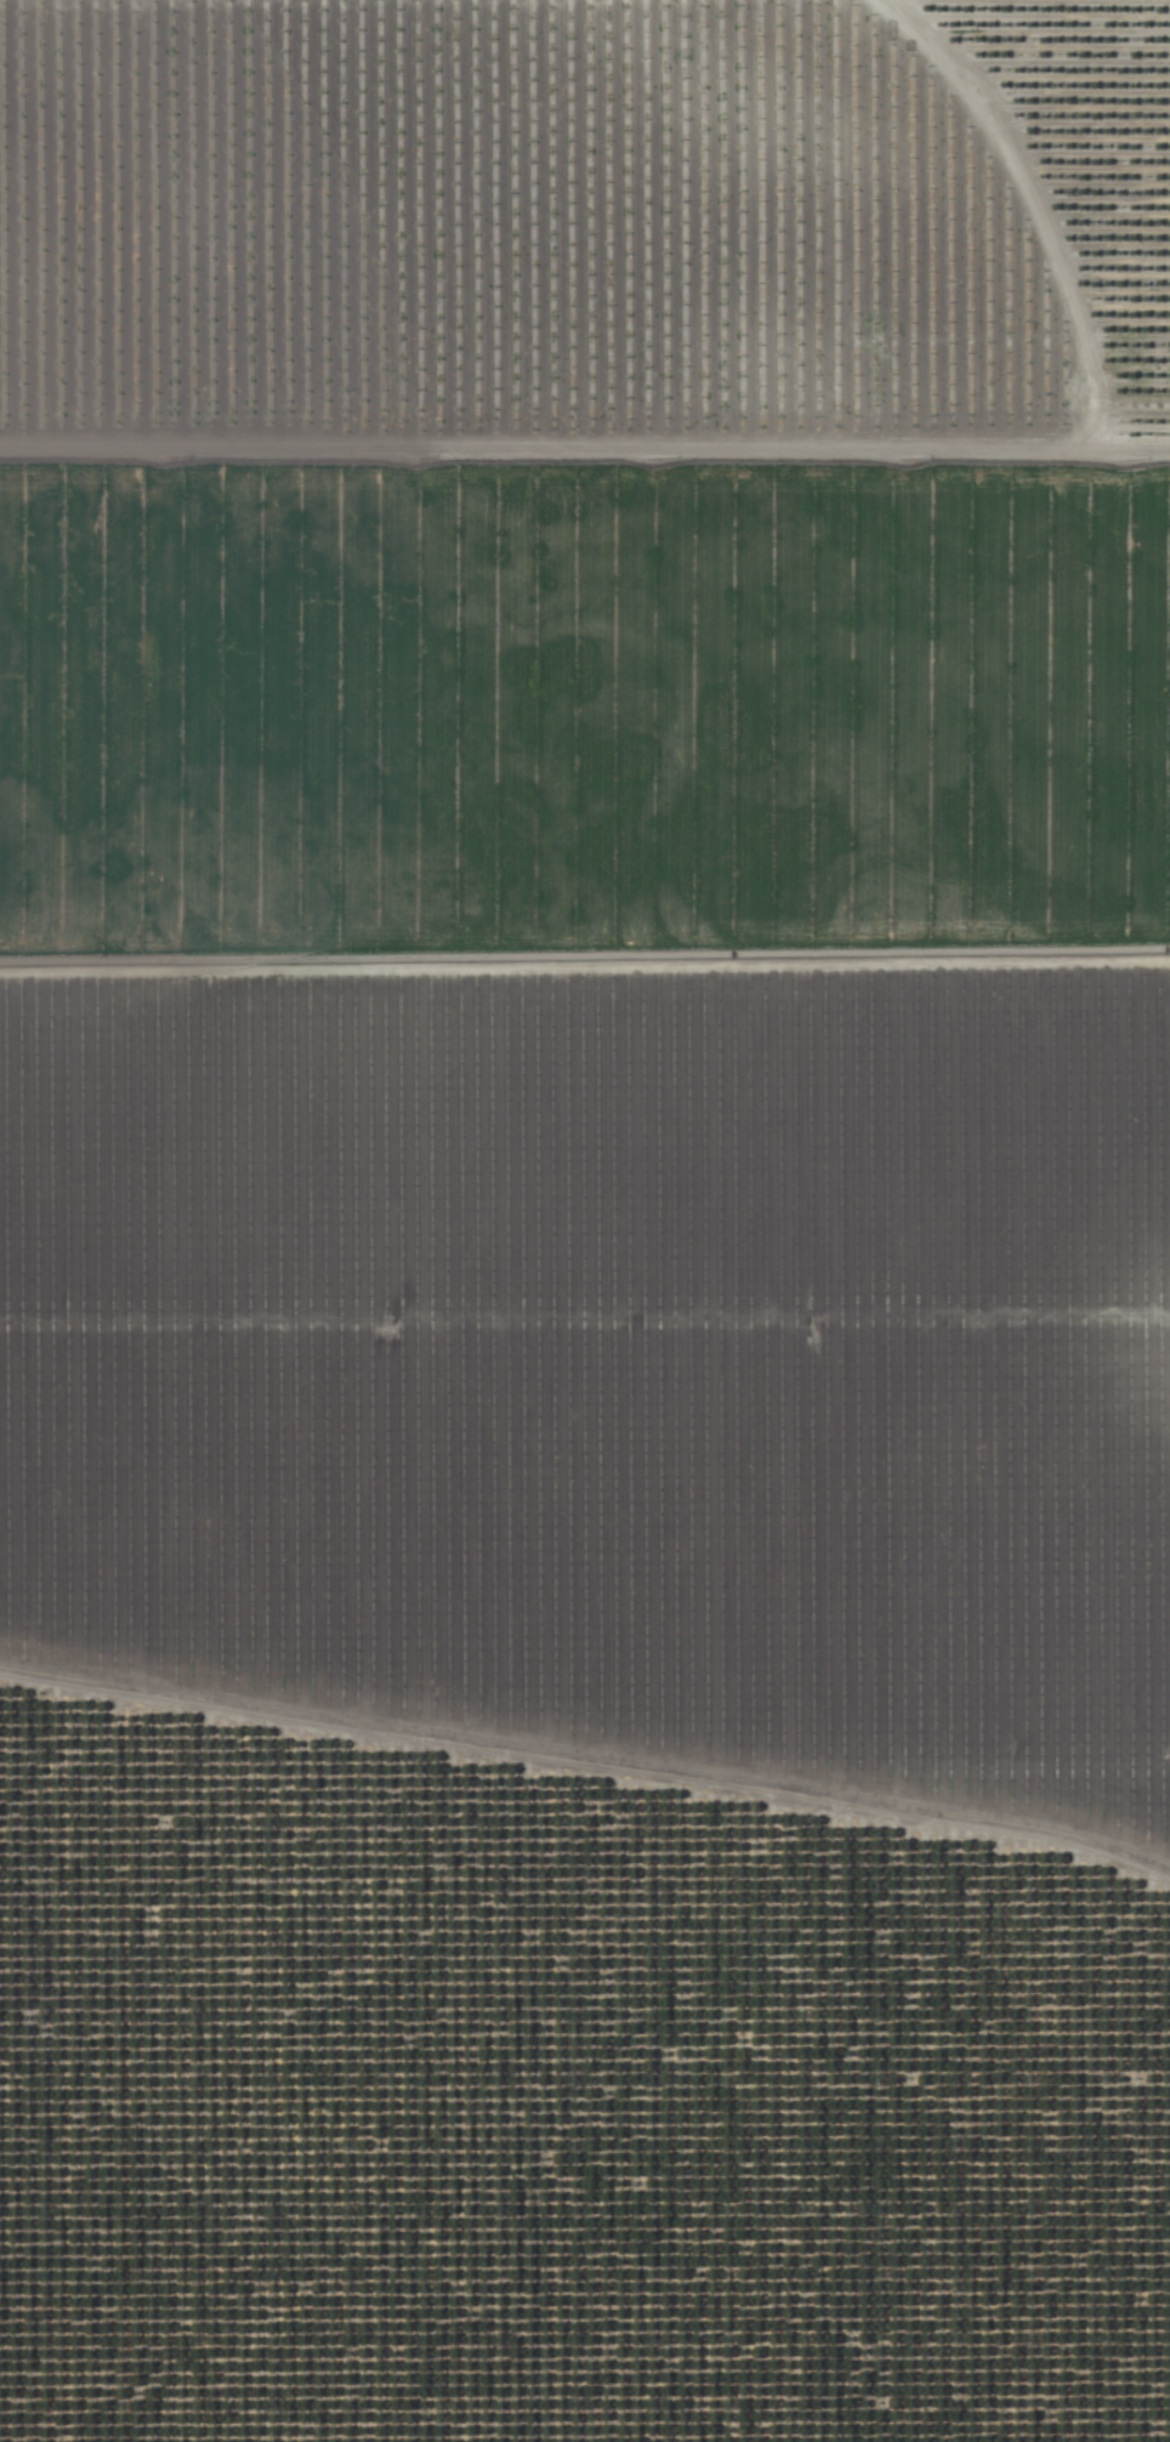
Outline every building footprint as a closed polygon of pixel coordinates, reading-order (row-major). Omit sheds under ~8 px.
[(322,1854),(322,1862),(333,1861),(332,1853),(322,1854)]
